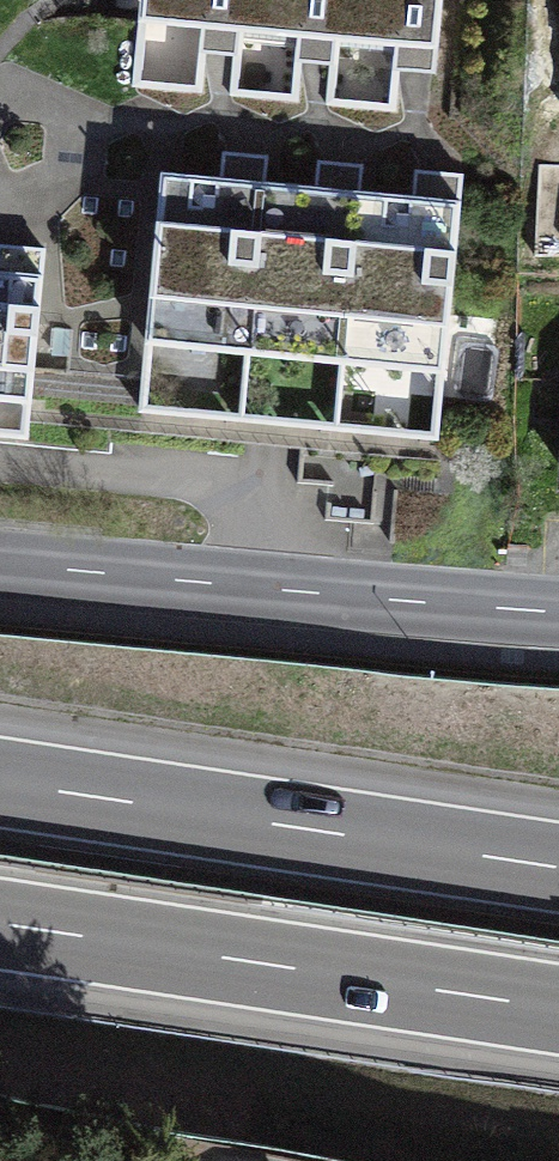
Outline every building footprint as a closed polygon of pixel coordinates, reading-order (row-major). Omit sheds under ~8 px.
[(109,80),(426,111),(434,0),(115,0),(109,80)] [(205,192),(144,188),(124,424),(275,438),(418,452),(439,186),(400,185),(399,207),(349,201),(350,179),(308,176),(305,200),(251,194),(252,173),(210,168),(205,192)] [(25,440),(40,275),(0,272),(0,437),(25,440)]
